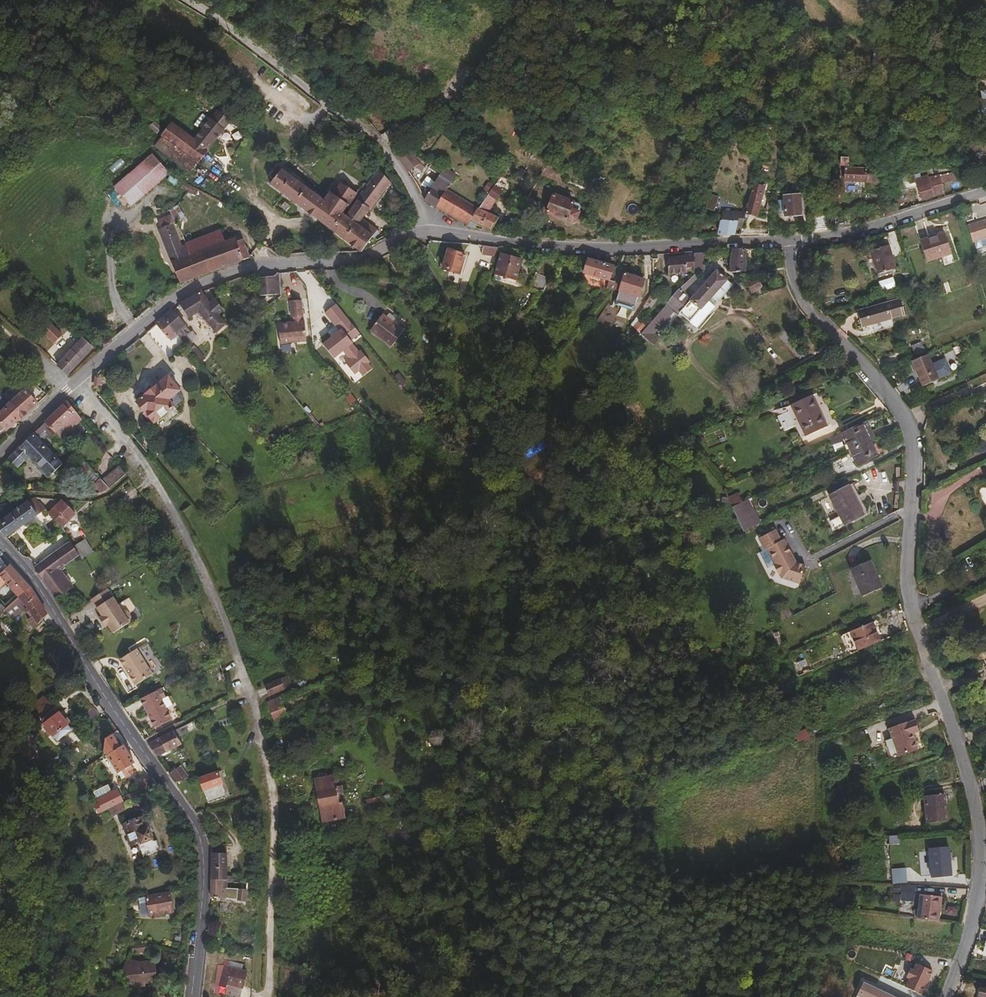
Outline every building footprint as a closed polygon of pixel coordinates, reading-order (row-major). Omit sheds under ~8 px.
[(206,149),(223,128),(209,116),(205,119),(204,118),(199,124),(203,127),(194,139),(206,149)] [(161,127),(153,120),(149,125),(157,131),(161,127)] [(194,139),(172,121),(163,133),(197,160),(206,149),(194,139)] [(197,160),(163,133),(154,144),(188,171),(197,160)] [(288,149),(280,141),(276,145),(284,154),(288,149)] [(130,204),(169,171),(152,152),(114,185),(130,204)] [(850,165),(850,156),(840,155),(840,165),(850,165)] [(421,170),(426,164),(423,161),(415,156),(404,165),(410,173),(419,168),(421,170)] [(343,212),(348,205),(356,192),(344,183),(346,182),(342,179),(333,191),(330,189),(323,198),(279,165),(271,175),(274,178),(270,182),(351,241),(361,248),(371,235),(376,228),(361,217),(357,222),(347,215),(343,212)] [(370,209),(388,182),(390,181),(379,166),(376,171),(373,169),(356,192),(360,195),(356,199),(357,199),(368,207),(370,209)] [(551,180),(554,168),(540,167),(533,177),(551,180)] [(883,183),(883,173),(872,172),(871,169),(847,168),(847,183),(883,183)] [(437,208),(448,189),(452,184),(439,174),(435,180),(438,183),(430,192),(425,200),(432,205),(437,208)] [(949,184),(958,180),(956,174),(942,179),(946,199),(952,196),(949,184)] [(190,183),(173,175),(171,181),(186,189),(190,183)] [(589,185),(589,179),(560,176),(558,181),(589,185)] [(430,192),(438,183),(435,180),(431,177),(423,187),(430,192)] [(946,199),(942,179),(932,182),(930,178),(924,180),(921,177),(908,181),(911,190),(916,189),(923,206),(946,199)] [(196,194),(198,188),(190,183),(186,189),(196,194)] [(500,219),(491,213),(502,191),(494,186),(479,210),(468,228),(475,232),(480,226),(493,233),(500,219)] [(479,210),(448,189),(437,208),(468,228),(479,210)] [(757,220),(761,192),(750,190),(745,219),(757,220)] [(352,208),(357,199),(356,199),(360,195),(356,192),(348,205),(352,208)] [(507,206),(512,197),(504,192),(499,200),(507,206)] [(525,206),(529,198),(522,193),(517,201),(525,206)] [(709,193),(705,207),(713,210),(718,195),(709,193)] [(572,218),(574,198),(545,194),(542,214),(572,218)] [(803,217),(799,197),(781,200),(784,220),(803,217)] [(361,217),(368,207),(357,199),(352,208),(347,215),(357,222),(361,217)] [(234,208),(230,205),(224,202),(222,206),(232,211),(234,208)] [(848,227),(849,213),(836,212),(836,229),(848,227)] [(737,238),(740,220),(722,222),(720,238),(736,238),(737,238)] [(212,270),(203,249),(191,254),(186,242),(180,244),(170,222),(158,230),(180,282),(212,270)] [(977,228),(969,231),(973,245),(974,248),(977,248),(985,245),(985,226),(977,228)] [(379,234),(377,233),(379,230),(376,228),(371,235),(374,238),(375,237),(376,238),(379,234)] [(216,244),(223,241),(218,229),(186,242),(191,254),(203,249),(216,244)] [(947,255),(945,244),(941,235),(920,241),(924,262),(940,257),(947,255)] [(249,257),(243,243),(240,240),(237,242),(235,237),(223,241),(216,244),(224,266),(249,257)] [(493,254),(495,245),(482,243),(481,252),(493,254)] [(224,266),(216,244),(203,249),(212,270),(224,266)] [(977,248),(979,255),(985,253),(985,245),(977,248)] [(745,269),(745,246),(732,247),(730,255),(730,270),(745,269)] [(896,273),(888,246),(871,251),(879,278),(896,273)] [(462,273),(469,251),(465,251),(464,252),(448,248),(442,267),(462,273)] [(694,265),(694,252),(694,251),(692,249),(685,249),(685,254),(668,255),(668,272),(686,271),(686,266),(690,265),(694,265)] [(517,272),(521,258),(501,252),(494,278),(518,285),(522,273),(517,272)] [(703,269),(704,255),(706,255),(706,252),(694,252),(694,265),(694,269),(703,269)] [(609,279),(613,264),(588,257),(583,271),(609,279)] [(616,281),(620,270),(621,266),(613,264),(609,279),(616,281)] [(701,308),(727,278),(716,268),(690,298),(682,290),(684,288),(685,288),(698,276),(694,272),(678,287),(666,300),(667,302),(640,331),(653,343),(659,336),(654,331),(675,309),(696,326),(708,313),(701,308)] [(639,294),(643,278),(620,270),(616,281),(613,287),(617,288),(615,297),(634,302),(636,294),(639,294)] [(541,290),(548,277),(538,272),(532,285),(541,290)] [(762,284),(756,274),(747,280),(752,289),(762,284)] [(273,291),(272,275),(258,276),(259,290),(273,291)] [(613,287),(616,281),(609,279),(607,285),(613,287)] [(223,307),(216,297),(210,301),(204,294),(213,291),(211,286),(202,290),(201,289),(178,303),(186,316),(194,311),(199,318),(201,315),(214,331),(225,322),(218,312),(223,307)] [(648,306),(656,293),(653,291),(644,304),(648,306)] [(633,308),(634,302),(615,297),(614,302),(633,308)] [(276,321),(277,343),(304,341),(302,298),(288,299),(289,320),(276,321)] [(872,326),(905,313),(900,299),(859,315),(864,329),(872,326)] [(494,320),(496,312),(480,307),(477,315),(494,320)] [(188,329),(171,309),(162,317),(176,334),(186,346),(190,342),(183,334),(188,329)] [(403,327),(382,311),(370,327),(391,343),(403,327)] [(176,334),(162,317),(155,323),(169,340),(176,334)] [(60,335),(46,323),(39,331),(52,343),(60,335)] [(101,349),(111,340),(106,335),(94,344),(101,349)] [(66,373),(90,346),(81,338),(56,365),(66,373)] [(194,347),(190,342),(186,346),(189,351),(190,350),(194,347)] [(203,357),(194,347),(190,350),(199,361),(203,357)] [(940,382),(937,374),(933,364),(930,358),(912,365),(920,384),(925,383),(928,391),(938,387),(937,384),(940,382)] [(163,413),(184,396),(167,376),(153,388),(150,384),(143,389),(146,392),(135,401),(153,422),(154,421),(153,420),(156,418),(154,416),(160,410),(163,413)] [(0,396),(0,412),(3,409),(15,421),(37,403),(23,389),(7,404),(0,396)] [(826,423),(812,391),(791,401),(805,433),(826,423)] [(81,418),(67,400),(45,421),(52,428),(61,438),(81,418)] [(3,409),(0,412),(0,423),(3,427),(6,430),(15,421),(3,409)] [(874,435),(867,418),(842,430),(849,447),(874,435)] [(51,450),(48,446),(50,445),(46,441),(43,444),(41,443),(43,441),(41,439),(52,428),(45,421),(33,433),(32,432),(18,446),(27,456),(46,477),(61,463),(50,452),(51,450)] [(880,450),(874,435),(849,447),(855,462),(880,450)] [(27,456),(18,446),(6,459),(15,467),(27,456)] [(83,461),(77,469),(93,482),(99,473),(83,461)] [(114,483),(125,474),(118,466),(107,475),(114,483)] [(114,483),(107,475),(102,480),(108,488),(114,483)] [(102,480),(99,478),(92,484),(101,492),(105,491),(108,488),(102,480)] [(862,509),(846,481),(828,490),(844,519),(862,509)] [(731,504),(745,498),(742,492),(728,498),(731,504)] [(755,511),(748,496),(745,498),(731,504),(738,520),(755,511)] [(60,525),(74,513),(60,498),(47,511),(60,525)] [(36,514),(26,501),(0,520),(0,533),(4,537),(36,514)] [(743,528),(759,520),(755,511),(738,520),(743,528)] [(781,584),(803,576),(798,564),(794,565),(780,527),(757,536),(762,550),(767,548),(781,584)] [(61,564),(77,551),(73,545),(70,539),(52,552),(61,564)] [(88,549),(83,541),(73,545),(77,551),(79,554),(88,549)] [(62,576),(56,568),(61,564),(52,552),(38,562),(37,560),(33,563),(34,571),(41,578),(50,591),(54,584),(62,576)] [(877,570),(868,553),(850,564),(858,580),(877,570)] [(5,581),(18,596),(29,587),(9,564),(0,572),(0,585),(5,581)] [(862,586),(881,576),(877,570),(858,580),(862,586)] [(45,612),(31,590),(29,587),(18,596),(14,599),(19,606),(24,603),(27,607),(24,609),(30,616),(27,618),(32,626),(45,612)] [(122,611),(109,593),(104,595),(102,591),(91,599),(102,616),(99,618),(105,627),(108,624),(114,633),(130,622),(128,621),(130,619),(131,616),(127,611),(123,610),(122,611)] [(881,640),(873,621),(843,633),(852,653),(881,640)] [(805,651),(803,645),(790,650),(792,656),(805,651)] [(152,674),(136,648),(118,659),(134,684),(152,674)] [(812,669),(807,658),(795,663),(799,675),(812,669)] [(286,687),(282,677),(266,683),(270,693),(286,687)] [(171,718),(161,698),(165,696),(161,687),(140,698),(155,727),(171,718)] [(36,719),(51,705),(43,696),(28,710),(36,719)] [(891,713),(906,707),(904,702),(889,707),(891,713)] [(284,712),(282,704),(268,709),(271,717),(284,712)] [(90,721),(99,714),(92,706),(83,712),(90,721)] [(885,715),(884,709),(871,714),(872,720),(885,715)] [(52,735),(68,724),(59,712),(58,712),(56,710),(52,713),(53,715),(52,716),(50,714),(41,721),(52,735)] [(287,721),(284,712),(271,717),(274,725),(287,721)] [(114,726),(110,720),(97,728),(102,735),(114,726)] [(919,733),(916,722),(908,725),(908,723),(889,730),(898,758),(917,752),(914,742),(912,736),(914,735),(919,733)] [(57,741),(72,730),(68,724),(52,735),(57,741)] [(155,757),(180,744),(172,730),(147,744),(155,757)] [(135,762),(123,744),(120,746),(111,733),(105,737),(103,748),(119,772),(123,769),(127,776),(131,773),(129,769),(134,767),(132,764),(135,762)] [(31,747),(24,739),(18,743),(25,751),(31,747)] [(187,779),(178,765),(173,769),(183,780),(187,779)] [(183,780),(173,769),(167,774),(174,783),(183,780)] [(226,797),(221,783),(218,775),(220,774),(220,771),(198,779),(207,803),(226,797)] [(343,817),(340,802),(336,803),(333,784),(337,783),(337,778),(335,778),(335,775),(332,776),(332,775),(313,779),(321,821),(343,817)] [(102,812),(124,801),(118,788),(96,799),(102,812)] [(944,820),(943,793),(923,795),(924,821),(944,820)] [(124,811),(121,804),(109,809),(112,817),(124,811)] [(150,826),(146,815),(141,816),(146,828),(147,827),(150,826)] [(153,841),(147,827),(146,828),(141,816),(122,824),(132,845),(137,843),(143,858),(157,852),(156,849),(158,847),(156,841),(153,841)] [(897,841),(897,833),(887,833),(888,842),(897,841)] [(247,850),(247,840),(238,841),(238,850),(247,850)] [(226,869),(226,853),(225,853),(225,844),(209,844),(211,853),(210,885),(220,885),(220,882),(226,882),(226,869)] [(947,874),(946,846),(926,846),(927,874),(947,874)] [(219,899),(220,889),(225,889),(226,882),(220,882),(220,885),(210,885),(210,897),(219,899)] [(937,918),(940,894),(918,891),(915,916),(937,918)] [(172,908),(169,893),(146,897),(148,905),(140,907),(141,914),(149,913),(149,915),(152,914),(152,917),(157,916),(157,914),(160,913),(160,910),(172,908)] [(149,949),(151,942),(131,945),(130,947),(141,950),(149,949)] [(155,969),(153,959),(137,961),(134,960),(126,957),(121,972),(123,973),(155,969)] [(242,970),(212,962),(211,970),(242,979),(242,970)] [(156,978),(155,969),(123,973),(125,987),(135,986),(134,980),(143,980),(156,978)] [(242,979),(211,970),(207,990),(215,992),(217,984),(225,987),(226,984),(240,988),(243,979),(242,979)]
